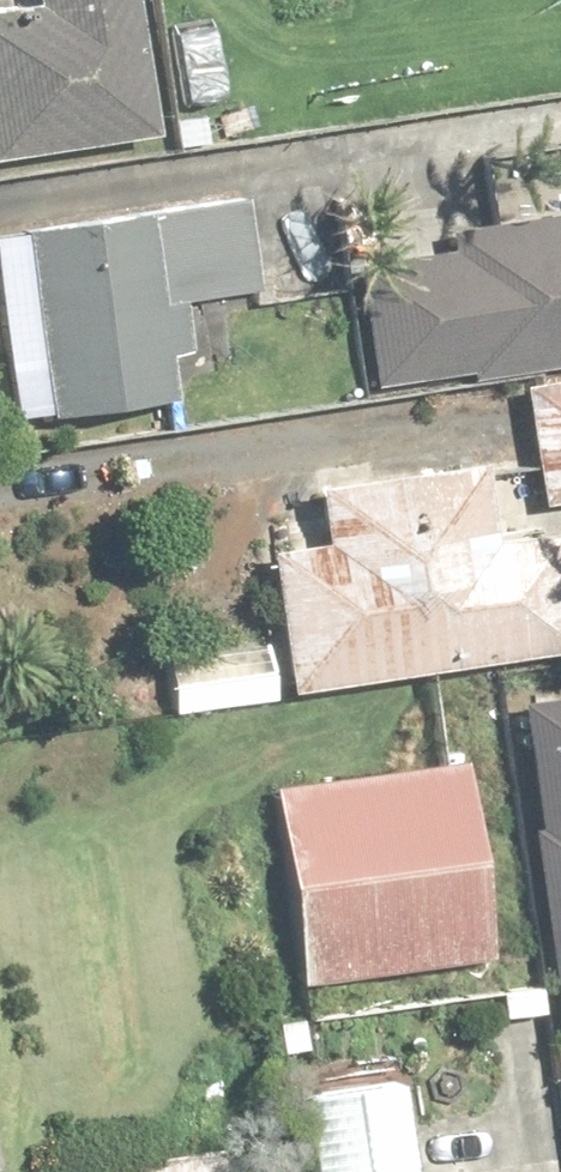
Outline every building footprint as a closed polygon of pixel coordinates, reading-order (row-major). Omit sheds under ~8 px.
[(77,196),(55,68),(59,67),(49,0),(0,0),(0,209),(77,196)] [(159,48),(280,36),(277,0),(154,0),(159,48)] [(104,461),(89,368),(189,354),(174,246),(65,262),(67,275),(0,285),(0,477),(104,461)] [(281,319),(304,450),(456,424),(455,418),(560,403),(560,275),(533,279),(528,251),(394,275),(398,299),(281,319)] [(459,430),(468,560),(560,554),(560,423),(459,430)] [(273,737),(497,708),(483,572),(434,577),(425,507),(245,530),(252,586),(191,593),(211,756),(275,749),(273,737)] [(560,1076),(560,738),(435,754),(478,1087),(560,1076)] [(416,806),(200,834),(227,1043),(443,1015),(416,806)] [(285,1092),(296,1171),(406,1171),(394,1078),(285,1092)]
